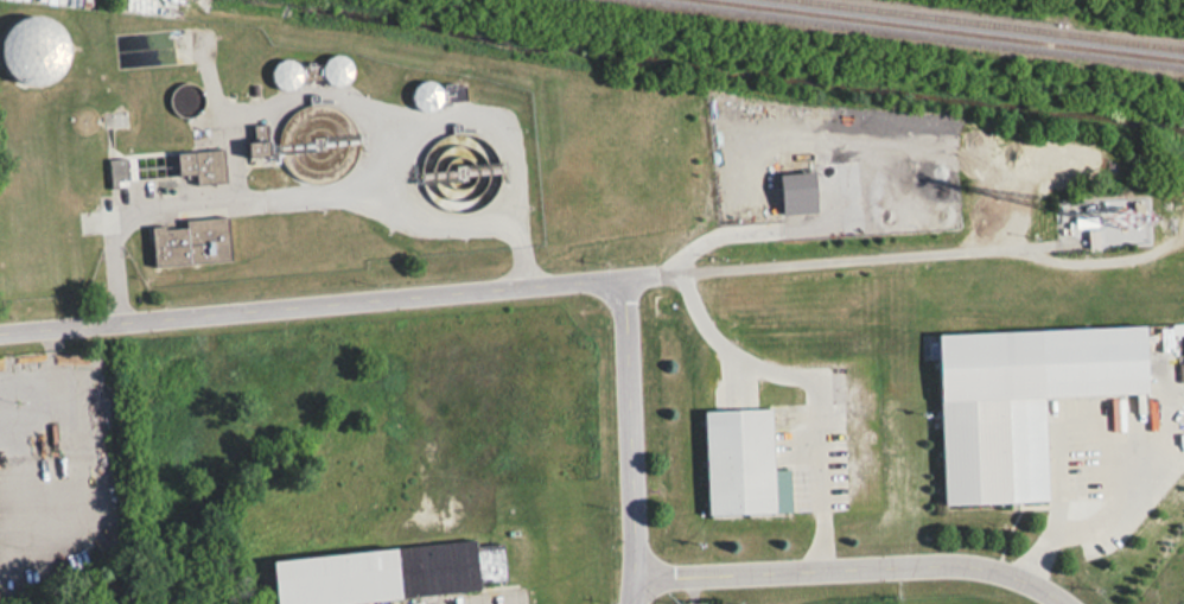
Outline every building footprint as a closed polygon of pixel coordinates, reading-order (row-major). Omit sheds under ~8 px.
[(58,19),(11,16),(8,81),(54,83),(58,19)] [(352,72),(337,55),(321,69),(335,86),(352,72)] [(302,81),(291,58),(272,66),(283,90),(302,81)] [(438,107),(437,82),(414,83),(415,108),(438,107)] [(424,204),(472,208),(474,185),(468,185),(470,164),(439,161),(441,144),(430,143),(424,204)] [(329,144),(291,145),(292,171),(306,170),(307,181),(331,180),(329,144)] [(177,152),(179,174),(194,173),(195,183),(226,181),(224,149),(177,152)] [(109,158),(109,183),(127,183),(127,158),(109,158)] [(782,213),(817,212),(816,172),(781,173),(782,213)] [(150,226),(151,265),(231,261),(229,217),(185,219),(186,225),(150,226)] [(1075,227),(1096,226),(1096,217),(1075,218),(1075,227)] [(944,504),(1048,501),(1045,397),(1149,394),(1147,326),(939,332),(944,504)] [(708,513),(791,511),(789,469),(773,469),(771,408),(704,410),(708,513)] [(480,582),(506,581),(503,544),(477,546),(477,542),(273,557),(276,603),(320,603),(480,592),(480,582)]
